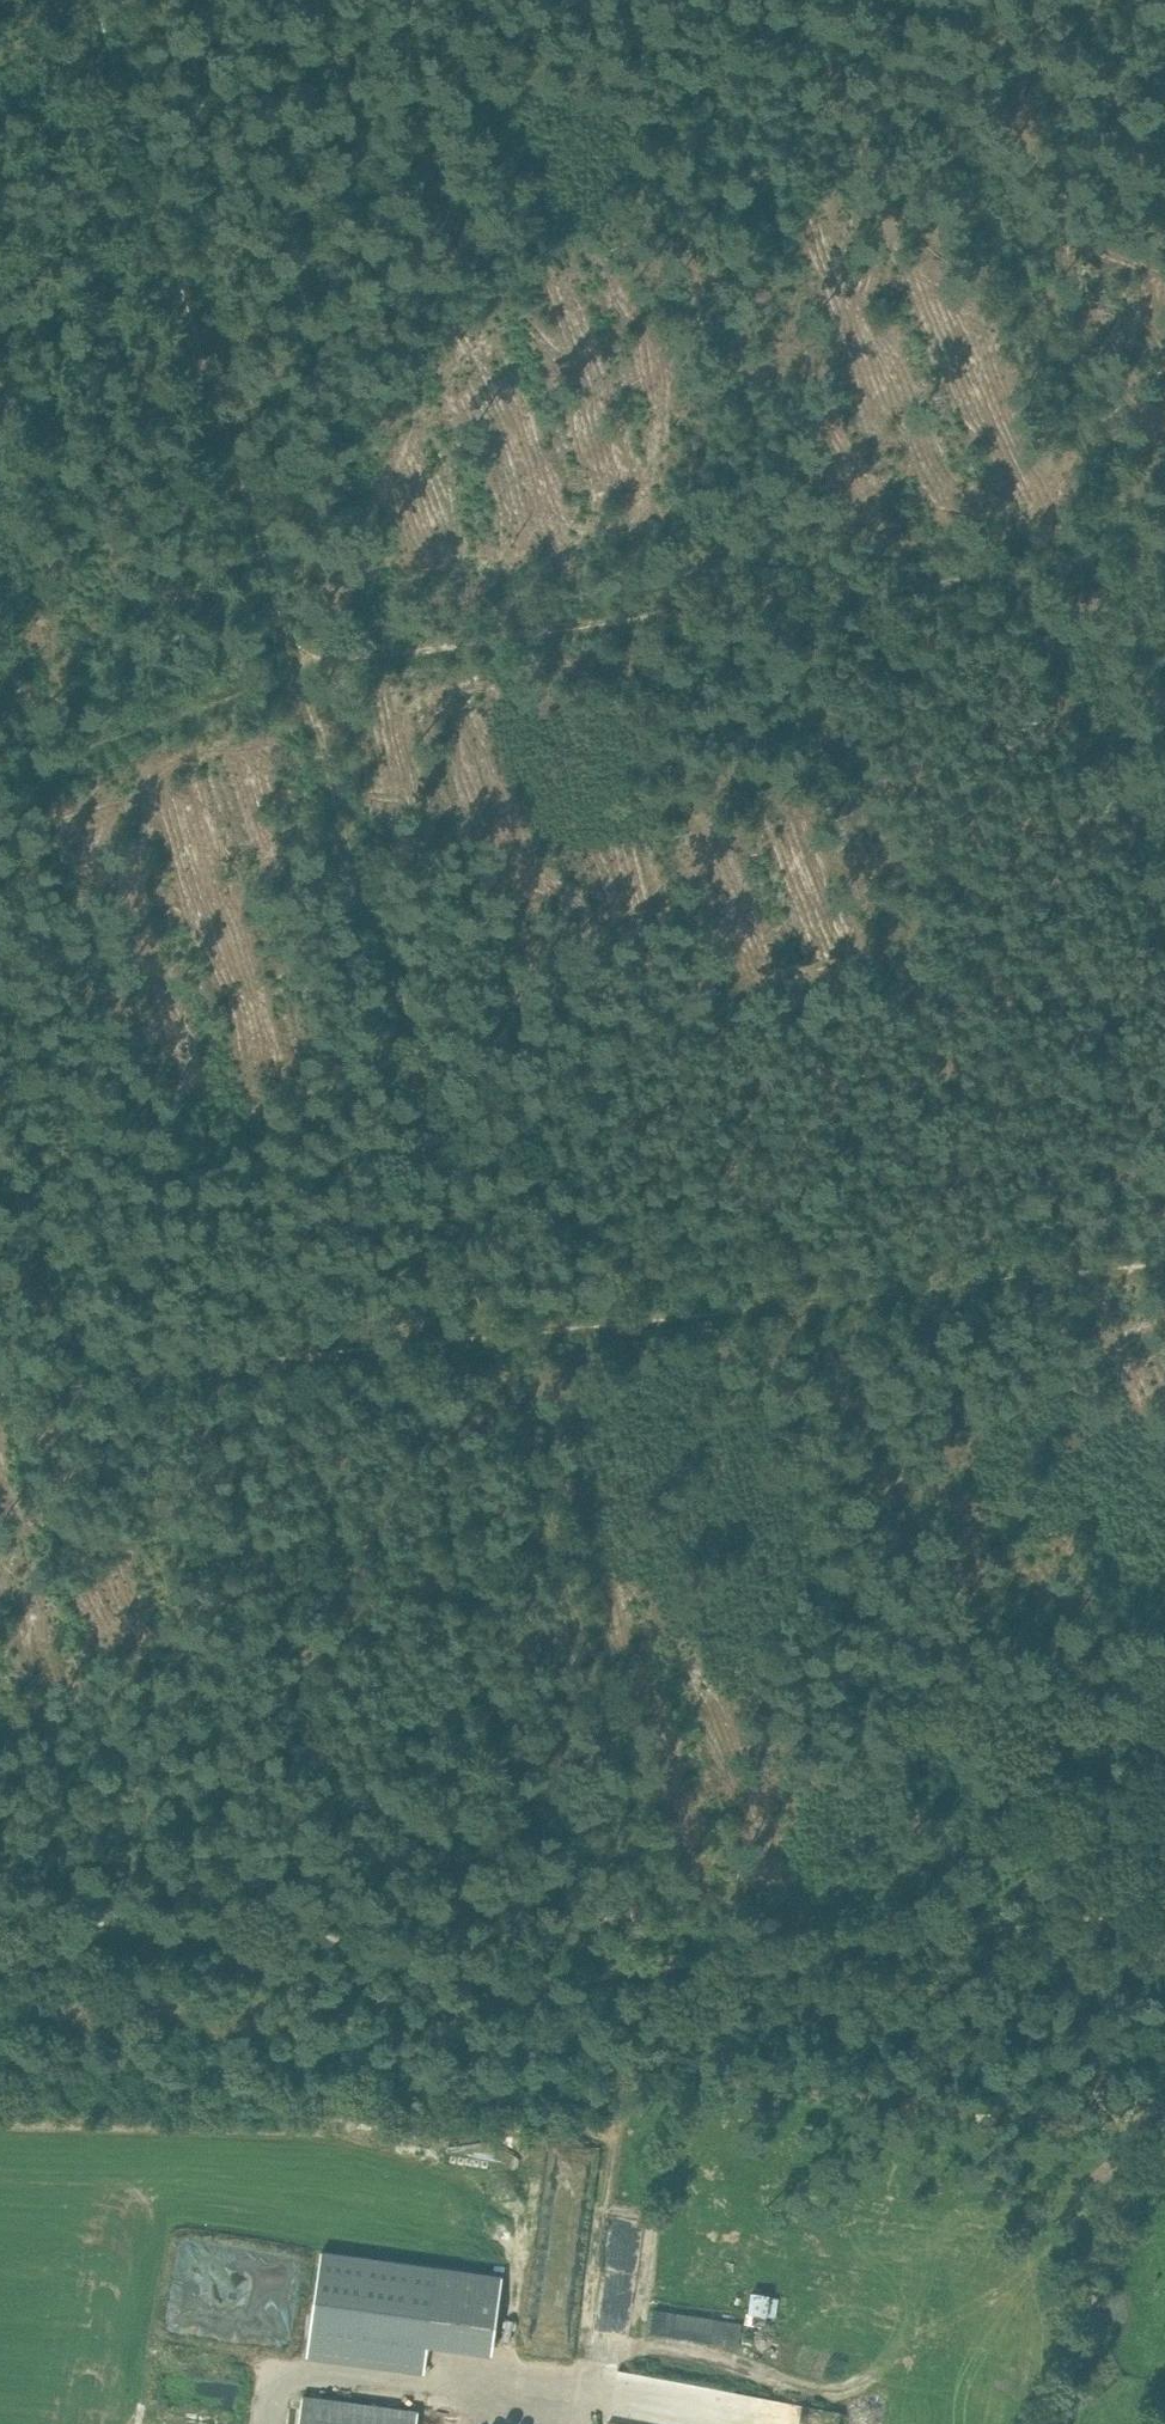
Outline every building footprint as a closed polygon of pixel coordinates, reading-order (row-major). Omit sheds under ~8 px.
[(307,2356),(425,2372),(429,2338),(493,2347),(503,2276),(321,2252),(307,2356)] [(418,2409),(303,2393),(298,2423),(416,2423),(418,2409)] [(843,2413),(782,2402),(779,2423),(841,2423),(843,2413)]
